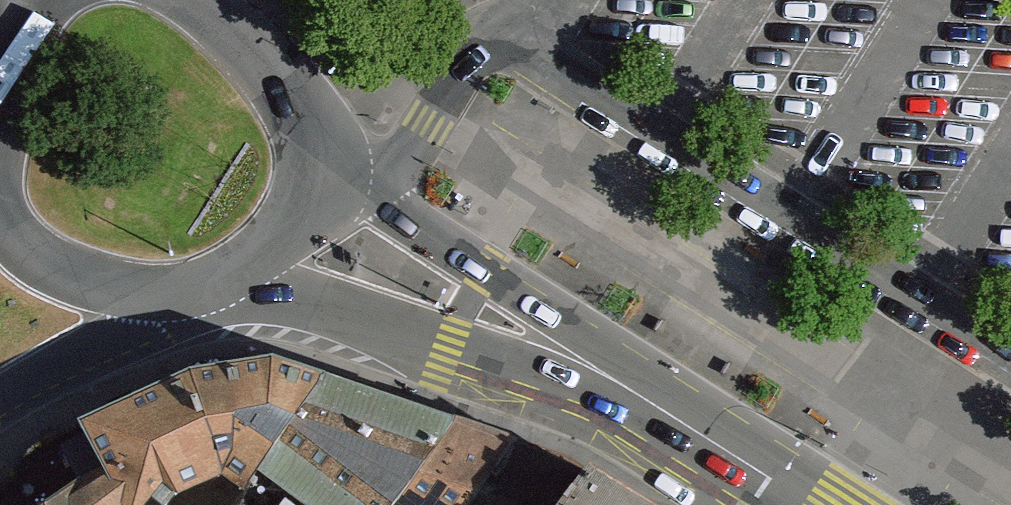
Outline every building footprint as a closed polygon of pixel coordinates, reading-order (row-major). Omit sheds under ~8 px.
[(85,424),(110,467),(140,455),(161,474),(145,496),(152,502),(156,504),(167,504),(171,500),(222,478),(243,492),(258,475),(319,381),(272,364),(242,369),(191,377),(148,396),(85,424)] [(456,424),(371,397),(319,381),(258,475),(288,499),(283,504),(393,504),(456,424)] [(85,424),(33,448),(0,488),(0,504),(150,504),(152,502),(145,496),(161,474),(140,455),(110,467),(85,424)] [(523,447),(456,424),(393,504),(479,504),(523,447)] [(567,462),(523,447),(479,504),(636,504),(567,462)]
